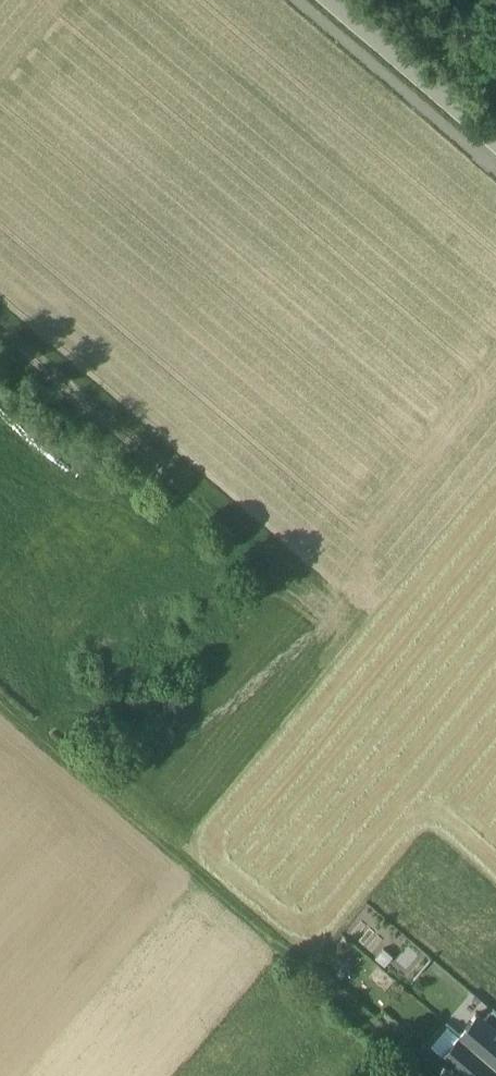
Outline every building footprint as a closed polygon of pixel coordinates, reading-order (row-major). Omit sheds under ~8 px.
[(484,1017),(495,1027),(495,1011),(492,1008),(484,1017)] [(460,1033),(495,1064),(495,1027),(484,1017),(477,1011),(460,1033)] [(460,1033),(441,1055),(448,1061),(466,1075),(495,1075),(495,1064),(460,1033)] [(448,1061),(440,1071),(446,1075),(466,1075),(448,1061)]
